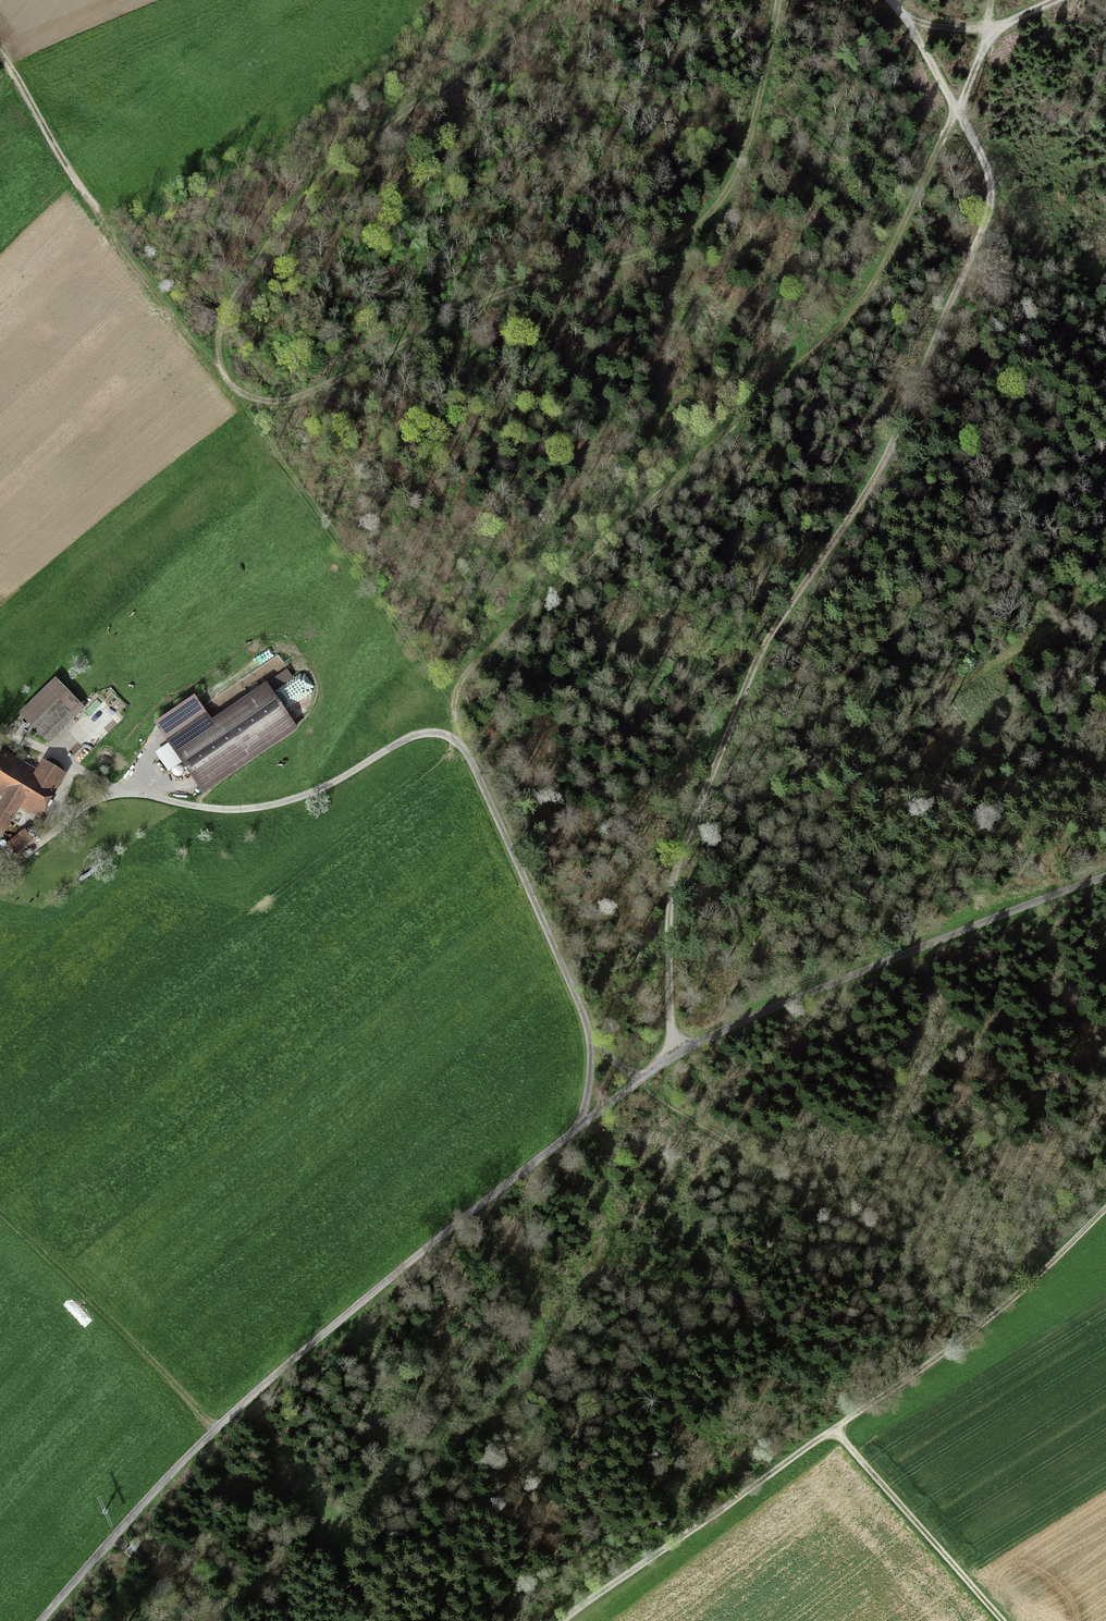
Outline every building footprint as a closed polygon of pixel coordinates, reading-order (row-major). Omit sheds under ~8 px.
[(86,706),(55,675),(17,713),(48,745),(86,706)] [(266,681),(212,719),(195,694),(153,722),(202,794),(298,728),(266,681)] [(38,769),(0,747),(0,787),(10,794),(0,811),(0,832),(2,833),(19,804),(41,817),(68,771),(45,758),(38,769)] [(24,830),(8,842),(16,851),(31,839),(24,830)] [(132,1546),(126,1553),(136,1563),(143,1556),(132,1546)]
